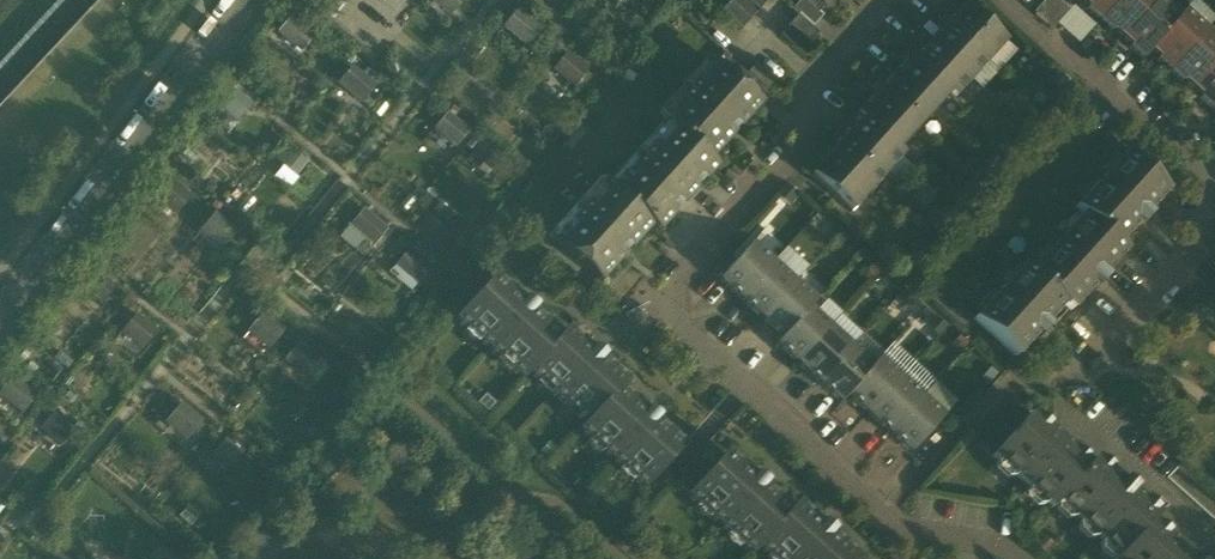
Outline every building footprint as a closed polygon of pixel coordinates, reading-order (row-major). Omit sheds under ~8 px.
[(468,0),(437,0),(450,15),(468,0)] [(752,17),(733,0),(729,0),(722,8),(743,27),(752,17)] [(761,7),(753,0),(733,0),(752,17),(761,7)] [(812,27),(822,17),(803,0),(800,0),(792,9),(812,27)] [(824,9),(832,0),(814,0),(824,9)] [(1052,30),(1055,26),(1069,11),(1057,0),(1045,0),(1033,12),(1052,30)] [(1088,8),(1087,10),(1099,21),(1118,0),(1080,0),(1088,8)] [(1099,21),(1111,32),(1113,30),(1122,38),(1157,0),(1118,0),(1099,21)] [(1158,0),(1157,0),(1122,38),(1131,46),(1129,48),(1142,59),(1142,60),(1150,51),(1150,50),(1179,18),(1178,18),(1158,0)] [(1185,12),(1206,31),(1214,21),(1214,18),(1195,0),(1185,12)] [(964,5),(947,25),(988,62),(1006,42),(964,5)] [(1069,11),(1055,26),(1077,45),(1094,26),(1073,7),(1069,11)] [(1184,11),(1178,18),(1179,18),(1150,50),(1150,51),(1159,58),(1157,60),(1169,72),(1206,31),(1185,12),(1184,11)] [(515,15),(505,27),(530,46),(540,35),(515,15)] [(796,17),(788,27),(808,46),(817,36),(796,17)] [(290,21),(280,32),(303,52),(313,41),(290,21)] [(947,25),(930,44),(971,81),(988,62),(947,25)] [(799,56),(808,46),(788,27),(779,37),(799,56)] [(1206,31),(1169,72),(1182,83),(1183,81),(1192,89),(1214,64),(1214,38),(1208,32),(1206,31)] [(988,62),(998,72),(1016,52),(1006,42),(988,62)] [(930,44),(913,62),(948,95),(953,100),(971,81),(930,44)] [(908,57),(890,76),(931,113),(948,95),(913,62),(908,57)] [(556,68),(575,86),(585,75),(565,58),(556,68)] [(998,72),(988,62),(971,81),(981,90),(998,72)] [(756,63),(747,73),(767,91),(776,81),(756,63)] [(1214,107),(1214,64),(1192,89),(1201,97),(1200,99),(1212,110),(1214,107)] [(715,65),(664,121),(707,160),(758,104),(715,65)] [(351,71),(341,83),(365,104),(375,92),(351,71)] [(1070,82),(1058,71),(1047,83),(1059,94),(1070,82)] [(890,76),(873,95),(914,132),(931,113),(890,76)] [(240,120),(254,104),(237,89),(223,105),(240,120)] [(856,114),(861,119),(862,119),(897,151),(898,150),(914,132),(873,95),(856,114)] [(458,146),(467,136),(446,118),(436,128),(458,146)] [(861,119),(845,137),(886,175),(888,173),(902,157),(903,155),(898,150),(897,151),(862,119),(861,119)] [(671,129),(614,191),(649,224),(656,230),(714,166),(707,160),(664,121),(664,122),(671,129)] [(845,137),(828,156),(869,193),(886,175),(845,137)] [(286,144),(278,158),(285,161),(277,176),(295,186),(310,156),(286,144)] [(1075,208),(1082,215),(1119,245),(1137,225),(1140,228),(1150,216),(1147,213),(1167,192),(1125,154),(1075,208)] [(851,213),(869,193),(828,156),(810,176),(851,213)] [(912,166),(902,157),(888,173),(898,182),(912,166)] [(598,281),(649,224),(614,191),(607,185),(556,242),(598,281)] [(341,235),(362,255),(389,226),(368,207),(341,235)] [(202,230),(222,250),(240,231),(220,211),(202,230)] [(944,226),(928,212),(918,223),(934,237),(944,226)] [(1126,251),(1119,245),(1082,215),(1030,272),(1064,305),(1071,311),(1093,287),(1096,290),(1107,278),(1104,276),(1126,251)] [(719,280),(740,299),(773,262),(752,243),(719,280)] [(415,246),(385,277),(407,297),(436,266),(415,246)] [(787,247),(773,262),(795,282),(808,267),(787,247)] [(740,299),(762,318),(795,282),(773,262),(740,299)] [(1046,325),(1064,305),(1030,272),(1023,265),(974,320),(1016,358),(1035,336),(1038,339),(1049,328),(1046,325)] [(523,380),(530,373),(560,336),(533,312),(536,309),(524,299),(522,302),(494,276),(455,319),(523,380)] [(762,318),(783,337),(810,308),(810,309),(817,301),(795,282),(762,318)] [(922,305),(911,295),(904,303),(915,312),(922,305)] [(815,313),(831,327),(842,316),(843,315),(827,300),(815,313)] [(776,344),(798,364),(831,327),(815,313),(810,309),(810,308),(783,337),(776,344)] [(831,327),(852,347),(863,335),(842,316),(831,327)] [(259,320),(249,333),(272,349),(281,336),(259,320)] [(140,360),(157,340),(134,321),(117,342),(140,360)] [(852,347),(831,327),(798,364),(819,383),(852,347)] [(530,373),(585,423),(619,390),(625,382),(601,361),(604,358),(592,348),(590,350),(566,329),(560,336),(530,373)] [(873,365),(879,358),(883,354),(863,335),(852,347),(873,365)] [(901,378),(915,363),(893,344),(880,359),(901,378)] [(287,360),(320,382),(329,369),(296,347),(287,360)] [(873,365),(852,347),(819,383),(841,403),(848,396),(847,395),(874,366),(873,365)] [(879,358),(873,365),(874,366),(847,395),(848,396),(868,415),(901,378),(880,359),(879,358)] [(915,363),(901,378),(923,397),(936,382),(915,363)] [(923,397),(901,378),(868,415),(890,434),(923,397)] [(957,402),(936,382),(923,397),(944,416),(957,402)] [(23,414),(33,403),(10,383),(1,394),(23,414)] [(644,412),(619,390),(585,423),(578,430),(644,490),(683,447),(656,423),(658,420),(647,410),(644,412)] [(944,416),(923,397),(890,434),(911,453),(944,416)] [(168,422),(193,439),(208,419),(183,401),(168,422)] [(52,449),(72,427),(56,413),(36,434),(52,449)] [(1051,510),(1058,502),(1088,465),(1031,414),(1003,445),(992,456),(1051,510)] [(979,444),(992,456),(1003,445),(989,433),(979,444)] [(753,555),(759,548),(789,511),(764,488),(766,485),(755,475),(752,478),(725,453),(687,496),(753,555)] [(1094,458),(1088,465),(1058,502),(1118,557),(1151,523),(1158,516),(1094,458)] [(771,558),(853,558),(855,557),(831,536),(833,533),(822,523),(819,525),(795,504),(789,511),(759,548),(771,558)] [(1151,523),(1118,557),(1116,558),(1191,558),(1151,523)]
